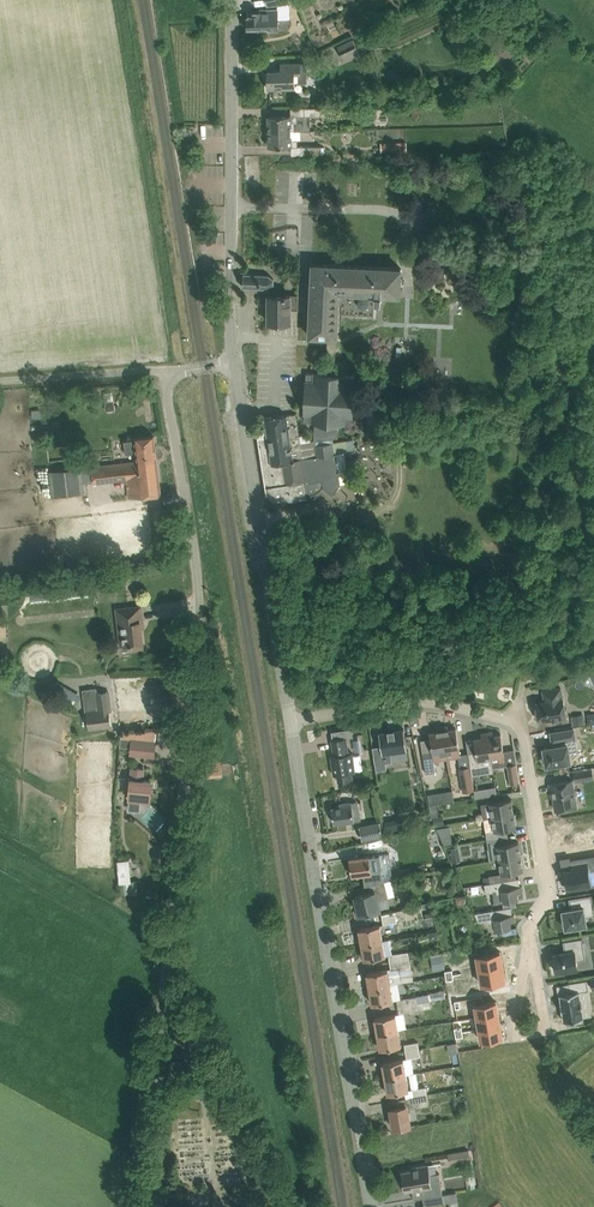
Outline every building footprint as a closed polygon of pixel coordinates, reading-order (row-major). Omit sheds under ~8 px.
[(278,8),(275,8),(263,8),(263,11),(249,11),(249,17),(247,17),(248,28),(269,28),(269,30),(289,30),(289,19),(279,20),(278,8)] [(246,42),(251,43),(253,37),(258,38),(259,32),(249,30),(246,42)] [(338,44),(344,60),(360,52),(354,37),(338,44)] [(310,43),(306,45),(304,48),(304,49),(306,53),(313,50),(310,43)] [(296,88),(296,82),(308,82),(307,62),(293,63),(281,63),(281,70),(268,70),(268,88),(296,88)] [(291,106),(291,115),(269,115),(269,130),(311,129),(311,114),(321,114),(321,106),(291,106)] [(363,112),(366,119),(377,115),(374,108),(363,112)] [(291,130),(305,130),(311,130),(311,129),(269,130),(269,146),(292,146),(292,154),(323,153),(322,145),(298,145),(298,139),(291,139),(291,130)] [(407,141),(381,142),(381,152),(407,151),(407,141)] [(311,313),(310,336),(328,337),(327,369),(326,374),(336,374),(336,369),(340,290),(375,292),(375,293),(375,301),(381,301),(381,294),(381,292),(400,293),(402,268),(325,264),(313,264),(312,289),(311,298),(311,313)] [(243,287),(256,287),(268,288),(273,285),(274,279),(269,275),(243,274),(243,287)] [(298,309),(298,294),(269,294),(269,322),(291,322),(291,309),(298,309)] [(425,339),(425,351),(436,351),(436,339),(425,339)] [(307,373),(304,421),(315,421),(318,421),(318,439),(314,439),(312,440),(312,442),(314,441),(315,444),(333,442),(332,437),(338,436),(339,422),(352,423),(355,375),(336,374),(326,374),(307,373)] [(258,436),(266,492),(267,494),(279,503),(307,498),(306,495),(309,495),(310,494),(311,494),(314,493),(316,492),(318,491),(319,491),(321,488),(323,487),(333,494),(341,483),(349,481),(345,456),(345,451),(348,450),(346,440),(333,442),(315,444),(314,441),(312,442),(312,440),(311,440),(300,441),(299,435),(298,426),(296,414),(287,415),(287,414),(265,418),(266,427),(268,436),(259,438),(259,436),(258,436)] [(92,466),(94,483),(127,479),(129,497),(161,493),(154,435),(135,437),(135,439),(124,440),(125,453),(136,452),(137,461),(126,462),(92,466)] [(82,470),(81,467),(50,470),(53,495),(84,492),(83,482),(82,470)] [(141,605),(117,608),(121,645),(130,644),(131,650),(144,648),(141,621),(143,620),(141,605)] [(56,680),(51,690),(75,705),(81,695),(56,680)] [(545,701),(536,702),(539,720),(551,718),(552,720),(567,718),(563,698),(561,687),(543,690),(545,701)] [(110,711),(112,711),(109,691),(97,693),(97,688),(83,689),(85,711),(87,711),(87,713),(89,729),(110,727),(111,727),(110,711)] [(584,713),(571,715),(572,725),(586,723),(584,713)] [(461,756),(458,739),(456,728),(449,729),(448,725),(443,726),(447,752),(454,751),(455,757),(461,756)] [(431,744),(432,751),(423,752),(426,772),(436,771),(434,760),(440,759),(439,753),(447,752),(443,726),(437,727),(437,731),(429,732),(431,744)] [(408,750),(405,728),(395,729),(388,730),(379,732),(384,763),(393,762),(391,753),(408,750)] [(545,752),(542,753),(544,761),(546,760),(547,765),(555,764),(555,766),(563,765),(563,762),(571,761),(569,751),(577,750),(575,738),(574,729),(551,732),(553,742),(554,742),(554,746),(544,747),(545,752)] [(487,732),(493,771),(494,771),(492,758),(500,757),(500,761),(505,760),(503,745),(501,733),(493,735),(493,731),(487,732)] [(470,765),(472,775),(493,771),(487,732),(481,733),(482,737),(474,738),(476,750),(468,752),(470,765)] [(355,770),(354,764),(352,752),(349,752),(347,737),(332,739),(334,755),(331,755),(334,774),(337,774),(338,781),(353,778),(352,770),(355,770)] [(131,739),(129,755),(155,758),(156,742),(131,739)] [(520,781),(517,762),(506,764),(509,783),(520,781)] [(472,775),(470,765),(459,767),(463,791),(474,789),(472,775)] [(132,767),(129,797),(140,798),(139,801),(150,802),(152,780),(143,779),(144,768),(132,767)] [(574,770),(575,781),(593,778),(592,767),(574,770)] [(572,779),(550,783),(552,796),(554,796),(556,809),(577,806),(572,779)] [(475,796),(497,795),(496,786),(475,788),(475,796)] [(430,804),(437,803),(435,792),(428,793),(430,804)] [(492,816),(514,813),(512,798),(490,802),(492,816)] [(355,819),(352,801),(340,803),(340,805),(332,807),(334,822),(346,820),(355,819)] [(443,814),(439,815),(437,803),(429,805),(431,812),(432,812),(435,825),(444,824),(443,814)] [(419,815),(421,821),(429,819),(427,813),(419,815)] [(507,828),(516,827),(514,813),(492,816),(495,830),(486,831),(487,839),(508,836),(507,828)] [(571,829),(558,831),(561,849),(575,847),(576,850),(586,849),(584,832),(593,830),(591,816),(569,819),(571,829)] [(404,828),(402,817),(384,820),(386,831),(404,828)] [(362,839),(382,835),(380,821),(359,826),(362,839)] [(453,842),(452,835),(442,837),(445,844),(453,842)] [(491,860),(499,859),(521,855),(519,841),(509,843),(508,836),(487,839),(491,860)] [(451,847),(452,854),(460,853),(458,846),(451,847)] [(364,873),(365,885),(383,880),(379,854),(369,855),(350,858),(352,875),(364,873)] [(564,870),(567,889),(569,889),(576,888),(577,890),(591,888),(588,870),(593,869),(593,854),(570,858),(571,869),(564,870)] [(523,869),(521,855),(499,859),(502,873),(523,869)] [(129,860),(129,859),(118,860),(117,860),(120,883),(132,882),(131,879),(129,860)] [(498,881),(497,874),(490,875),(490,876),(491,882),(498,881)] [(519,877),(498,881),(491,882),(485,883),(486,892),(487,892),(487,891),(496,890),(497,893),(502,892),(504,901),(519,898),(518,892),(523,891),(522,885),(519,885),(518,878),(519,878),(519,877)] [(385,881),(368,885),(370,892),(355,895),(357,905),(354,906),(357,918),(365,916),(364,913),(380,909),(378,899),(389,897),(385,881)] [(463,895),(456,897),(458,904),(465,902),(463,895)] [(562,918),(563,925),(565,925),(566,928),(570,927),(570,928),(575,928),(575,926),(587,924),(585,915),(593,914),(591,895),(570,899),(572,908),(563,909),(564,918),(562,918)] [(512,914),(511,907),(475,912),(479,921),(480,921),(480,920),(489,918),(489,922),(495,921),(496,929),(502,928),(511,927),(510,920),(515,920),(514,913),(512,914)] [(432,911),(425,913),(427,921),(434,920),(432,911)] [(397,921),(396,913),(382,916),(383,923),(397,921)] [(359,928),(362,943),(383,939),(380,924),(359,928)] [(554,953),(554,955),(557,971),(578,968),(576,959),(578,959),(585,958),(584,951),(582,938),(583,938),(582,938),(563,941),(563,942),(564,941),(566,951),(554,953)] [(383,939),(362,943),(364,958),(386,955),(383,939)] [(480,969),(504,965),(501,951),(486,953),(485,946),(471,949),(472,957),(478,956),(480,969)] [(409,951),(410,958),(417,956),(416,950),(409,951)] [(409,951),(389,954),(390,961),(410,958),(409,951)] [(442,953),(430,955),(433,970),(445,968),(443,954),(442,953)] [(367,973),(370,988),(398,983),(398,982),(413,979),(410,958),(390,961),(391,968),(367,973)] [(504,965),(480,969),(482,983),(476,984),(478,992),(492,989),(491,982),(506,980),(504,965)] [(583,1008),(583,1006),(582,999),(581,999),(579,991),(580,991),(579,990),(588,989),(586,980),(587,980),(587,979),(568,982),(568,983),(569,983),(571,992),(560,993),(560,994),(562,1002),(561,1002),(561,1005),(562,1005),(563,1009),(562,1009),(562,1012),(563,1012),(564,1019),(564,1020),(574,1019),(574,1021),(582,1020),(582,1018),(584,1017),(584,1016),(583,1016),(582,1008),(583,1008)] [(401,998),(398,983),(370,988),(372,1003),(384,1001),(397,999),(398,1006),(418,1002),(432,999),(431,992),(401,998)] [(478,1016),(499,1013),(497,1001),(485,1003),(484,996),(470,998),(471,1006),(476,1005),(478,1016)] [(399,1013),(405,1012),(406,1016),(415,1014),(414,1010),(419,1009),(418,1002),(398,1006),(399,1013)] [(499,1013),(478,1016),(480,1028),(501,1024),(499,1013)] [(396,1014),(387,1015),(375,1017),(377,1033),(399,1029),(396,1014)] [(501,1024),(480,1028),(482,1039),(477,1040),(478,1048),(492,1045),(491,1038),(503,1036),(501,1024)] [(399,1029),(377,1033),(380,1048),(392,1046),(401,1044),(399,1029)] [(405,1043),(406,1051),(420,1048),(418,1041),(405,1043)] [(406,1051),(407,1058),(421,1055),(420,1048),(406,1051)] [(383,1062),(385,1077),(407,1074),(404,1058),(383,1062)] [(407,1074),(385,1077),(388,1093),(400,1091),(410,1089),(407,1074)] [(413,1096),(428,1093),(426,1086),(412,1089),(413,1096)] [(406,1107),(429,1103),(428,1093),(413,1096),(405,1097),(406,1104),(391,1107),(394,1128),(410,1125),(406,1107)] [(469,1149),(448,1152),(450,1161),(470,1157),(469,1149)] [(414,1199),(443,1194),(439,1173),(430,1174),(428,1164),(412,1167),(412,1169),(402,1171),(405,1191),(412,1190),(414,1199)] [(443,1194),(444,1202),(448,1201),(449,1206),(459,1206),(457,1191),(443,1194)]
